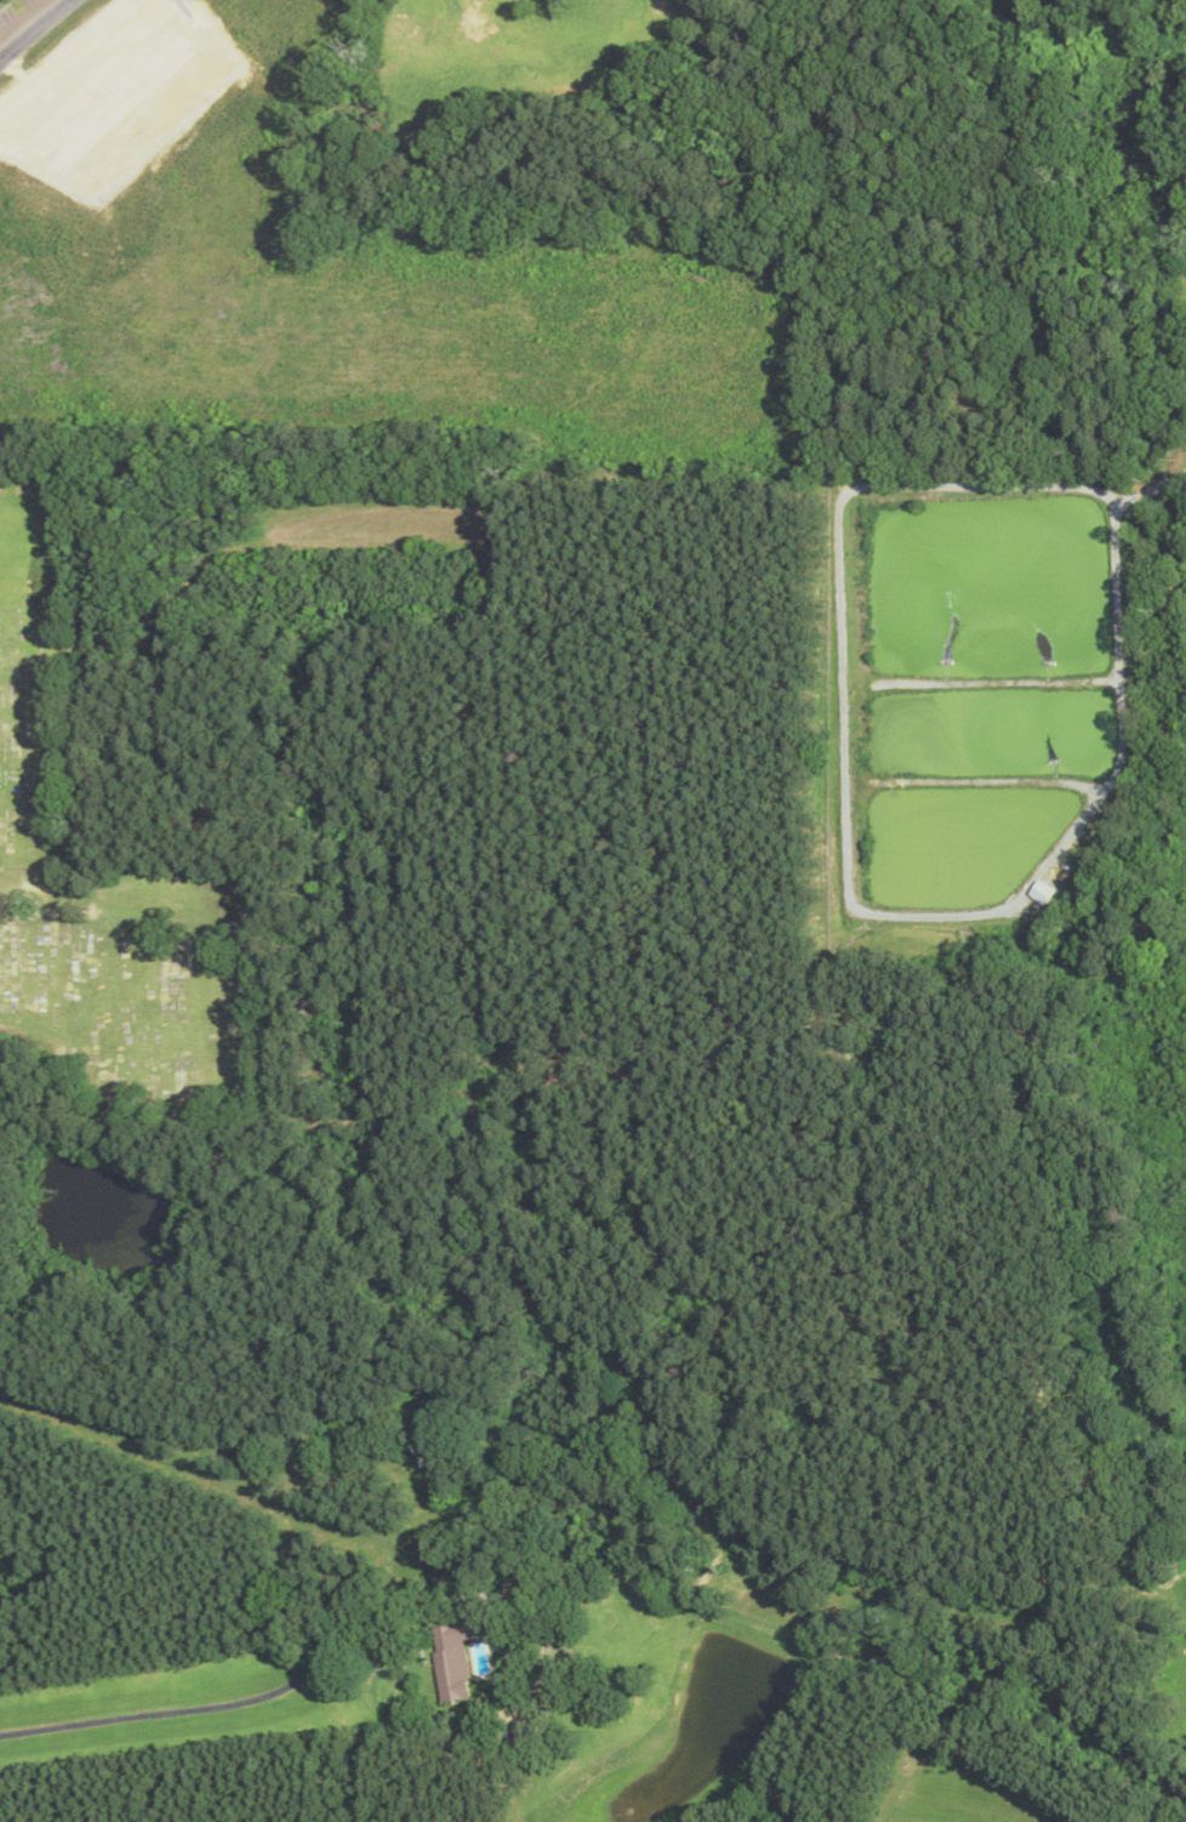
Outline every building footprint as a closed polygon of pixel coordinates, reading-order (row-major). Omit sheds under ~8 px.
[(441,1703),(470,1700),(468,1676),(458,1678),(454,1642),(486,1638),(483,1620),(431,1626),(441,1703)]
